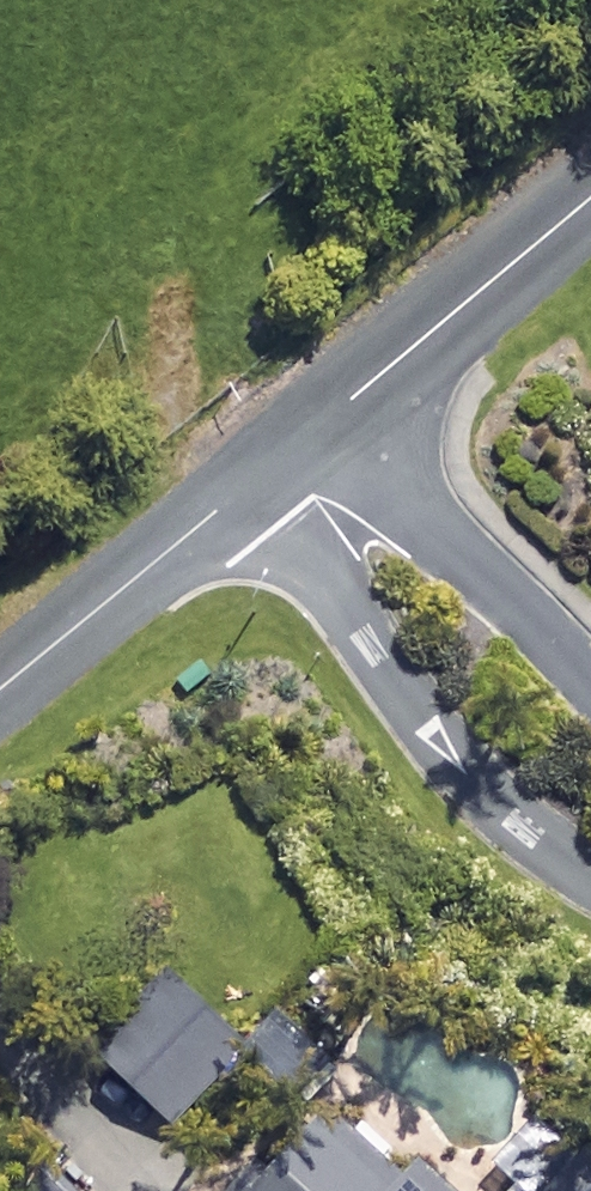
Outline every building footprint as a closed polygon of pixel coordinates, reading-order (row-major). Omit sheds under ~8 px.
[(409,1157),(392,1176),(315,1106),(263,1163),(241,1143),(198,1190),(447,1190),(409,1157)] [(558,1144),(516,1190),(590,1190),(590,1173),(558,1144)]
